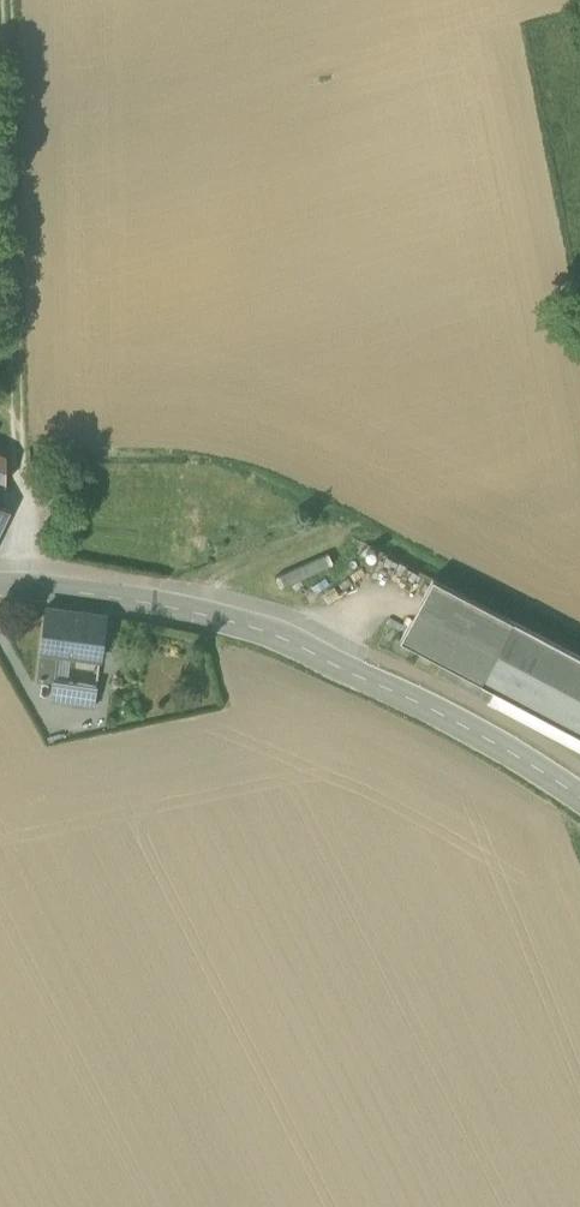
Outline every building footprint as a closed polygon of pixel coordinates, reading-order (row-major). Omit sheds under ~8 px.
[(10,512),(0,507),(0,532),(10,512)] [(331,556),(277,578),(281,588),(335,566),(331,556)] [(444,663),(482,684),(514,622),(434,580),(401,641),(444,663)] [(98,661),(100,662),(106,617),(47,609),(41,654),(64,657),(98,661)] [(514,622),(482,684),(496,692),(579,736),(579,657),(514,622)] [(37,685),(60,689),(64,657),(41,654),(40,661),(37,685)] [(418,660),(433,667),(436,662),(421,654),(418,660)] [(482,684),(444,663),(438,675),(490,702),(496,692),(482,684)] [(94,693),(60,689),(57,713),(61,714),(89,717),(102,719),(105,695),(94,693)] [(496,692),(490,702),(489,704),(579,753),(579,736),(496,692)]
